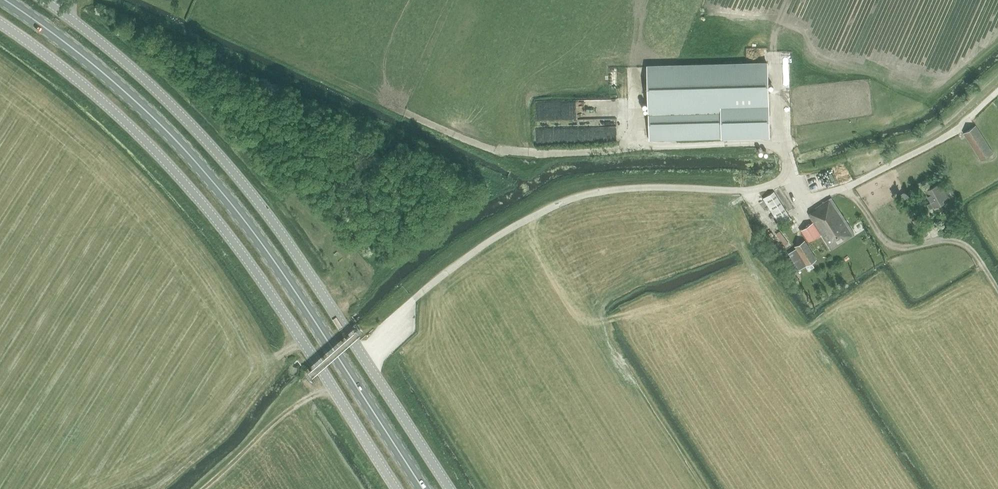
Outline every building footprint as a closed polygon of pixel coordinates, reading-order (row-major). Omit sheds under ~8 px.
[(768,64),(648,67),(650,140),(770,137),(768,64)] [(598,115),(615,115),(615,99),(599,98),(598,115)] [(581,134),(581,126),(557,126),(558,139),(566,138),(566,135),(581,134)] [(976,126),(964,134),(981,161),(993,153),(976,126)] [(809,191),(822,186),(817,172),(804,177),(809,191)] [(948,197),(941,183),(925,191),(931,203),(928,205),(931,209),(943,202),(942,200),(948,197)] [(792,219),(774,191),(764,198),(781,226),(792,219)] [(831,250),(854,234),(832,198),(815,209),(816,210),(809,215),(831,250)] [(813,223),(801,230),(809,242),(820,235),(813,223)] [(917,229),(922,238),(928,235),(924,226),(917,229)] [(796,249),(788,253),(800,271),(817,260),(805,241),(795,247),(796,249)]
